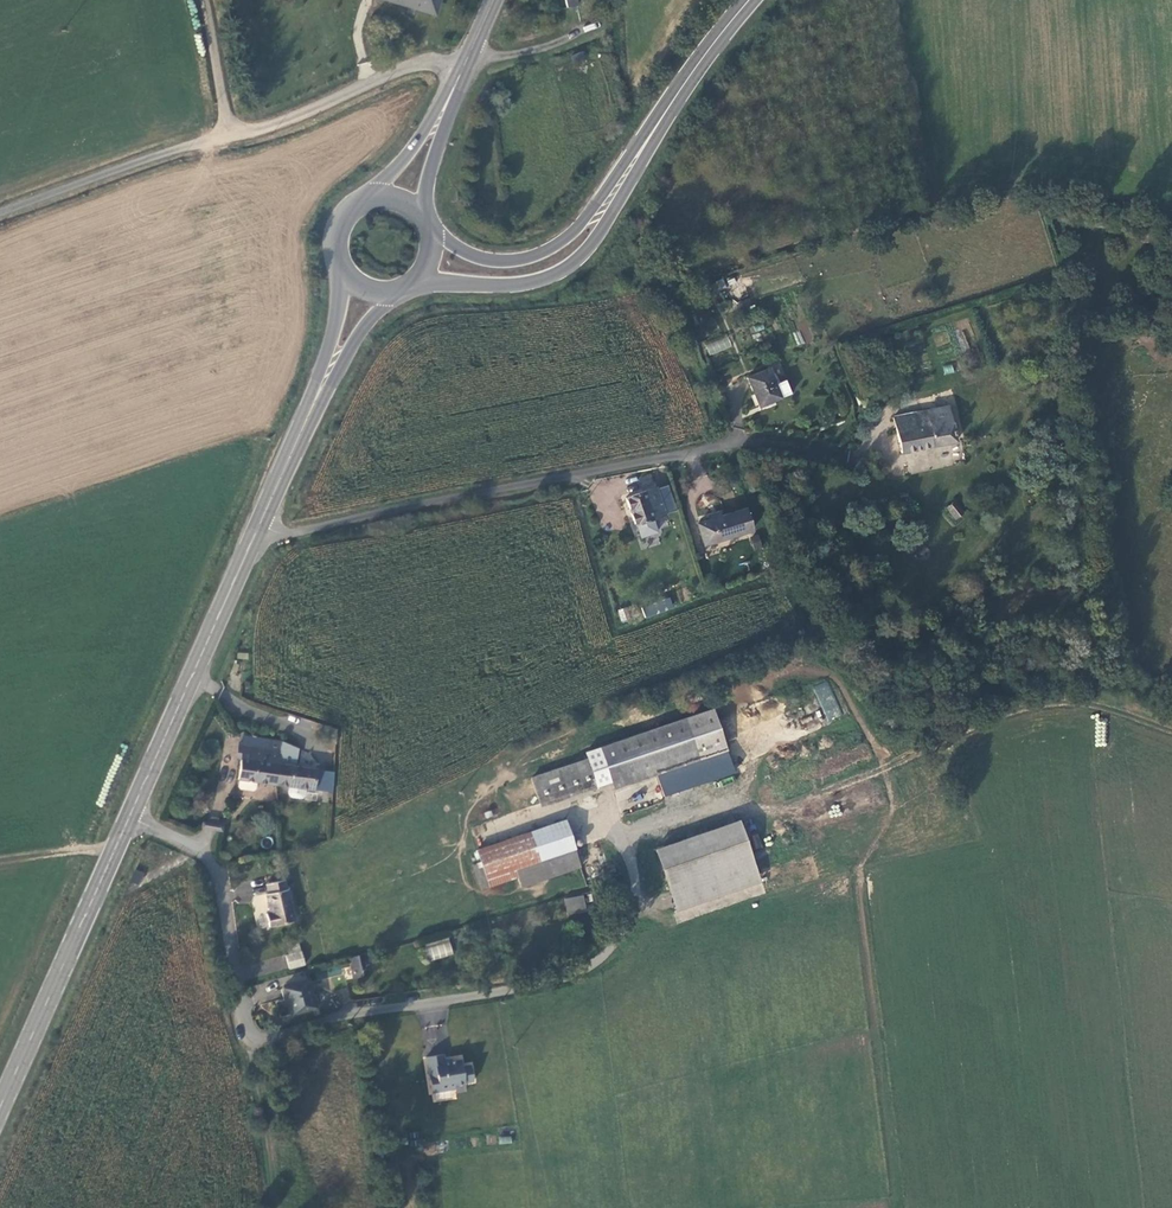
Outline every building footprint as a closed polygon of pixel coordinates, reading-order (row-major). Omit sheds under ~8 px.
[(412,6),(414,2),(437,9),(440,0),(392,0),(412,6)] [(577,0),(565,0),(567,9),(578,6),(577,0)] [(574,62),(586,59),(584,52),(572,55),(574,62)] [(797,346),(804,344),(800,330),(793,332),(797,346)] [(775,384),(769,369),(747,378),(758,407),(790,395),(785,381),(775,384)] [(892,454),(956,442),(947,406),(883,419),(892,454)] [(664,515),(655,489),(625,499),(633,525),(636,525),(638,530),(648,526),(647,521),(664,515)] [(945,507),(948,510),(954,519),(962,513),(953,502),(945,507)] [(752,529),(745,510),(697,524),(704,545),(752,529)] [(977,519),(981,534),(987,532),(984,518),(977,519)] [(758,535),(750,537),(755,551),(762,548),(758,535)] [(644,619),(669,611),(666,599),(641,608),(644,619)] [(619,608),(620,621),(630,620),(630,607),(619,608)] [(827,681),(812,687),(828,722),(842,715),(827,681)] [(712,712),(600,750),(610,782),(723,744),(712,712)] [(813,716),(802,718),(804,727),(815,725),(813,716)] [(1095,746),(1105,746),(1106,719),(1096,719),(1095,746)] [(280,750),(279,765),(296,767),(295,749),(281,746),(280,750)] [(245,749),(243,760),(279,765),(280,750),(258,748),(245,749)] [(243,760),(239,781),(277,786),(279,765),(243,760)] [(588,764),(532,785),(539,803),(595,783),(588,764)] [(307,790),(315,790),(317,769),(296,767),(279,765),(277,786),(290,787),(289,793),(294,799),(302,799),(306,795),(307,790)] [(210,817),(206,825),(219,831),(223,823),(210,817)] [(563,821),(504,840),(516,878),(520,886),(579,866),(563,821)] [(738,822),(653,851),(674,912),(759,883),(738,822)] [(516,878),(504,840),(475,850),(479,862),(471,865),(480,890),(516,878)] [(295,921),(286,880),(266,885),(268,893),(265,895),(270,913),(265,915),(268,927),(295,921)] [(580,895),(562,900),(566,915),(584,910),(580,895)] [(431,961),(454,954),(449,938),(426,945),(431,961)] [(289,971),(305,966),(300,951),(285,955),(289,971)] [(359,955),(349,957),(353,979),(363,977),(359,955)] [(291,1015),(314,1007),(307,980),(283,988),(291,1015)] [(443,1053),(425,1056),(431,1092),(455,1088),(454,1083),(464,1082),(473,1081),(470,1064),(461,1066),(460,1059),(444,1061),(443,1053)] [(465,1090),(464,1082),(454,1083),(455,1088),(455,1092),(465,1090)] [(304,1183),(303,1174),(290,1175),(292,1185),(304,1183)] [(304,1202),(303,1192),(293,1194),(294,1204),(304,1202)]
